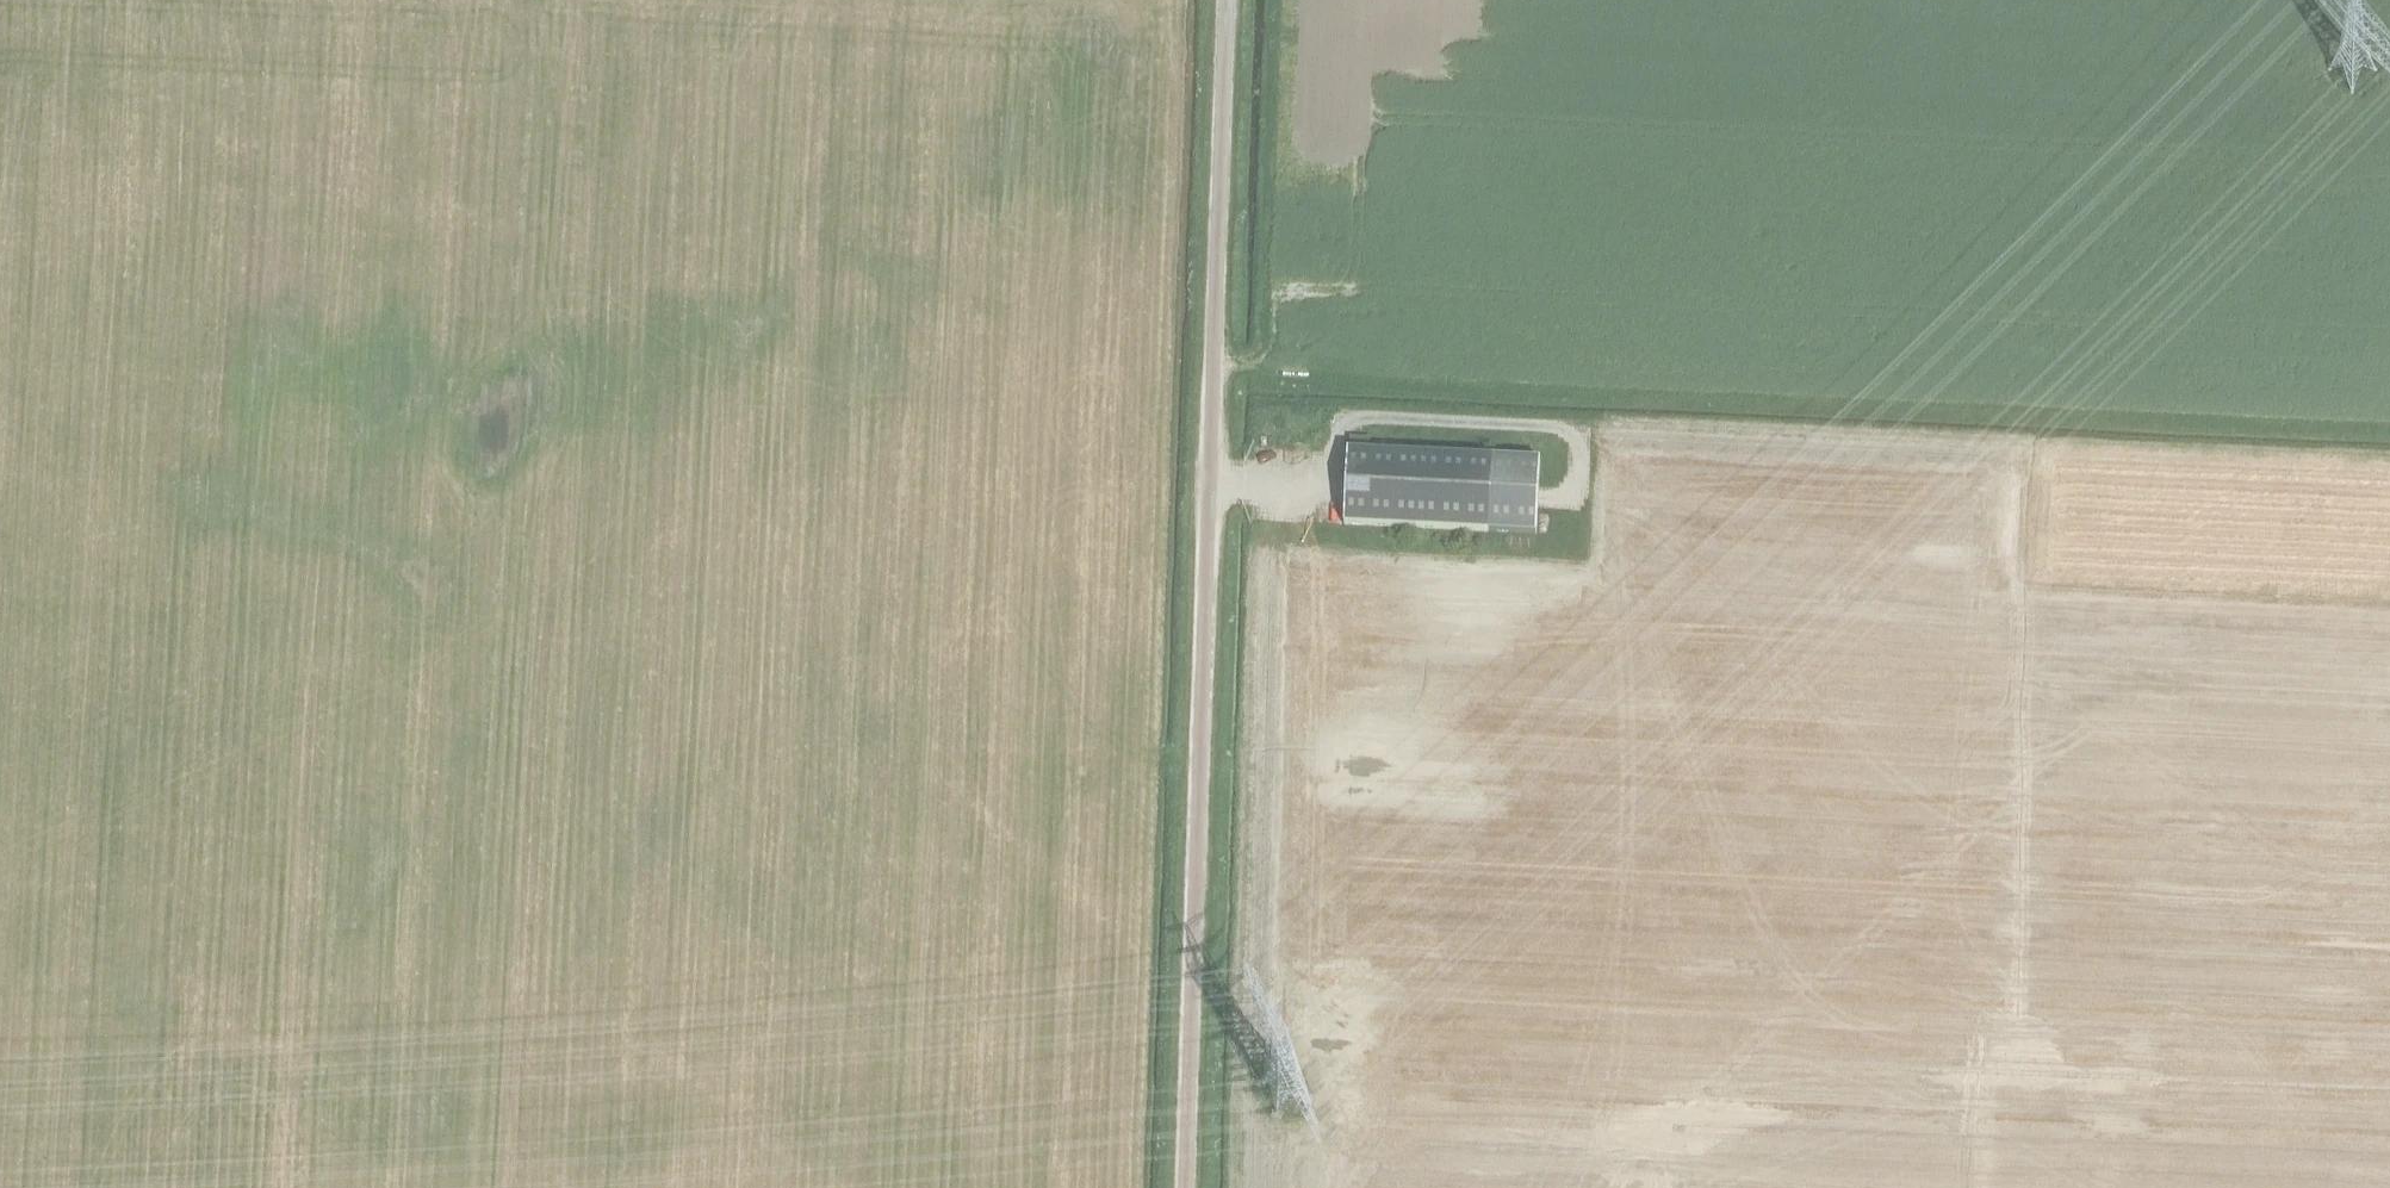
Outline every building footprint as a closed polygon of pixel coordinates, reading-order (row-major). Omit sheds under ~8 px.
[(1539,462),(1346,453),(1343,526),(1535,536),(1539,462)]
